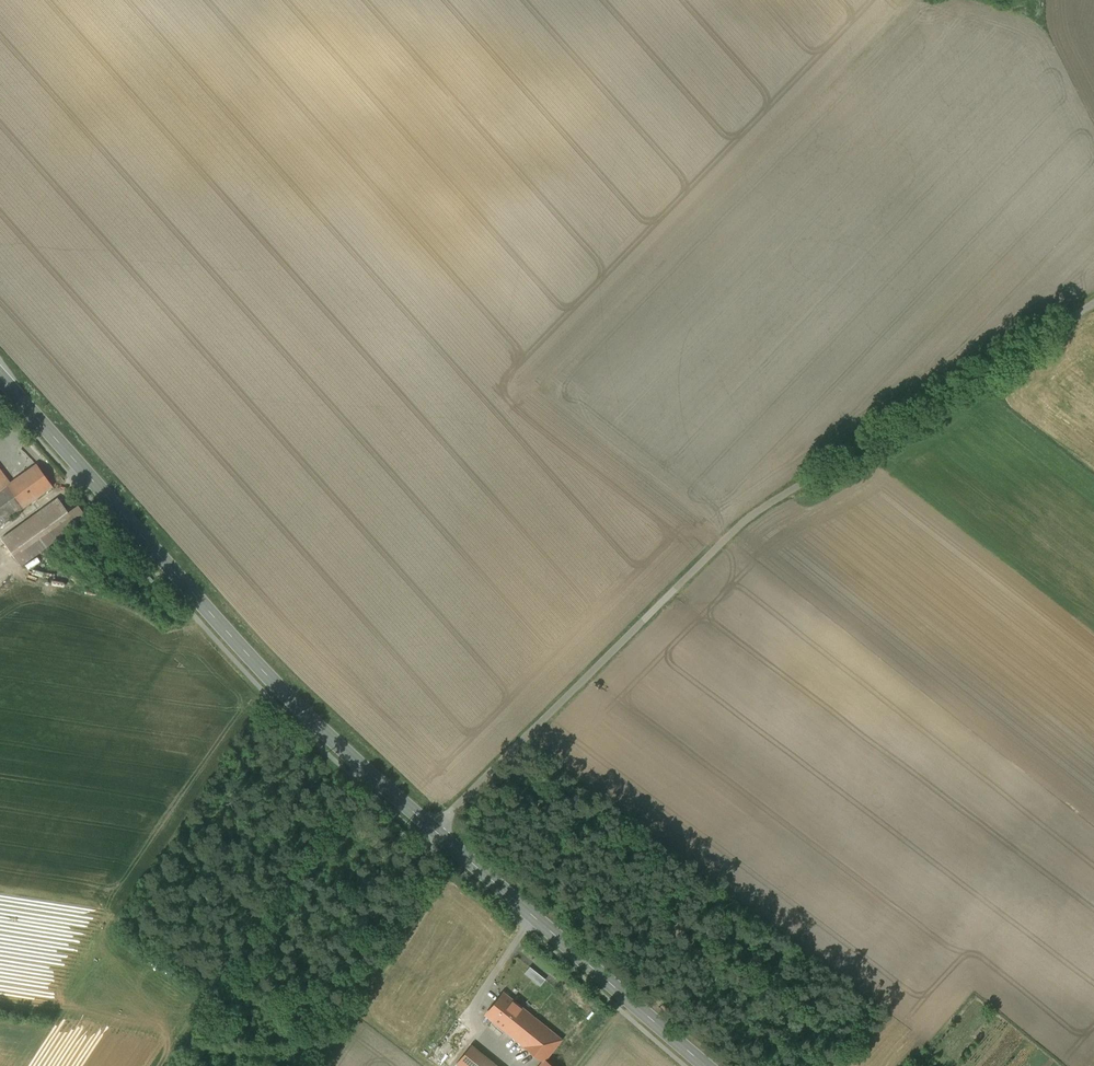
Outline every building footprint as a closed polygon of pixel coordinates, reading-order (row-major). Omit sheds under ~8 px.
[(10,484),(7,485),(23,507),(52,485),(37,464),(10,484)] [(3,488),(7,485),(10,484),(0,471),(0,491),(3,488)] [(0,491),(0,523),(23,507),(7,485),(3,488),(0,491)] [(58,498),(2,539),(9,549),(9,548),(21,565),(77,524),(66,509),(58,498)] [(503,992),(486,1014),(508,1032),(525,1010),(503,992)] [(539,1065),(553,1065),(545,1059),(561,1039),(525,1010),(508,1032),(543,1061),(539,1065)] [(471,1045),(457,1063),(460,1065),(497,1065),(471,1045)]
